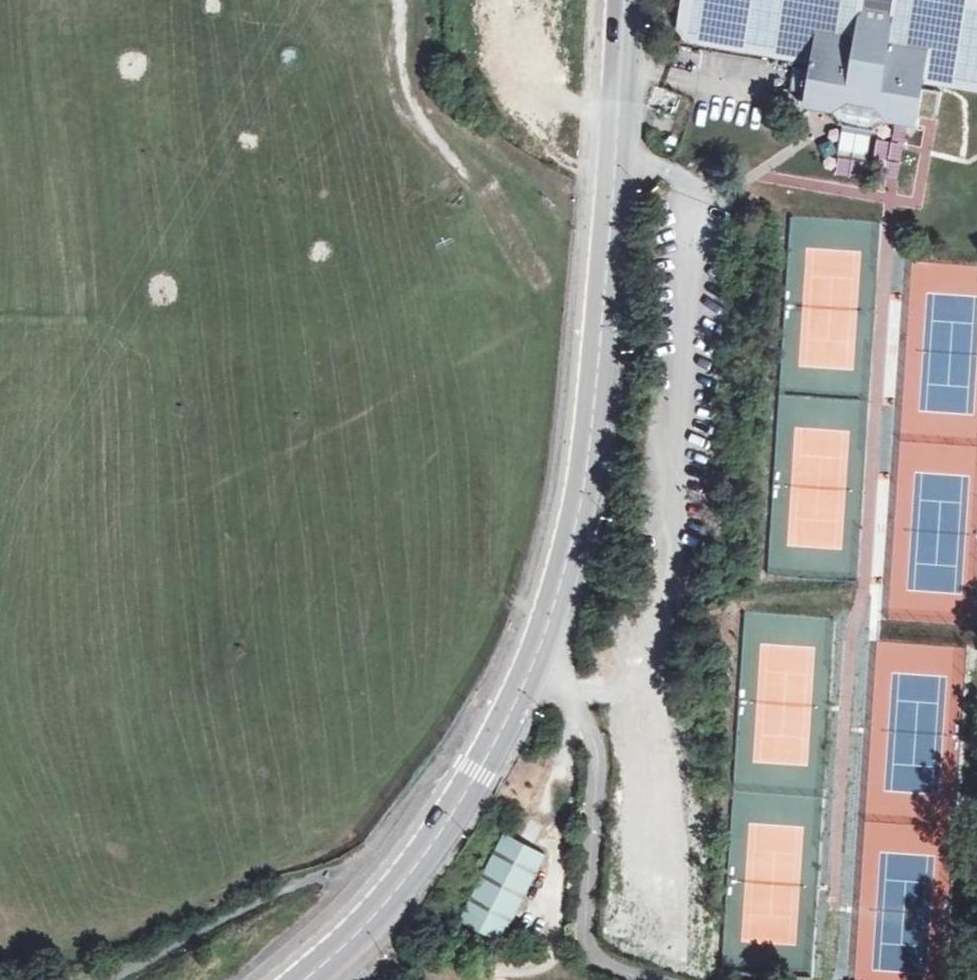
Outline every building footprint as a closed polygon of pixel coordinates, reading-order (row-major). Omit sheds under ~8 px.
[(677,29),(687,42),(811,64),(804,107),(834,112),(833,119),(839,125),(877,131),(889,122),(916,127),(923,83),(976,92),(976,0),(682,0),(677,29)] [(507,837),(461,926),(504,947),(549,859),(507,837)]
